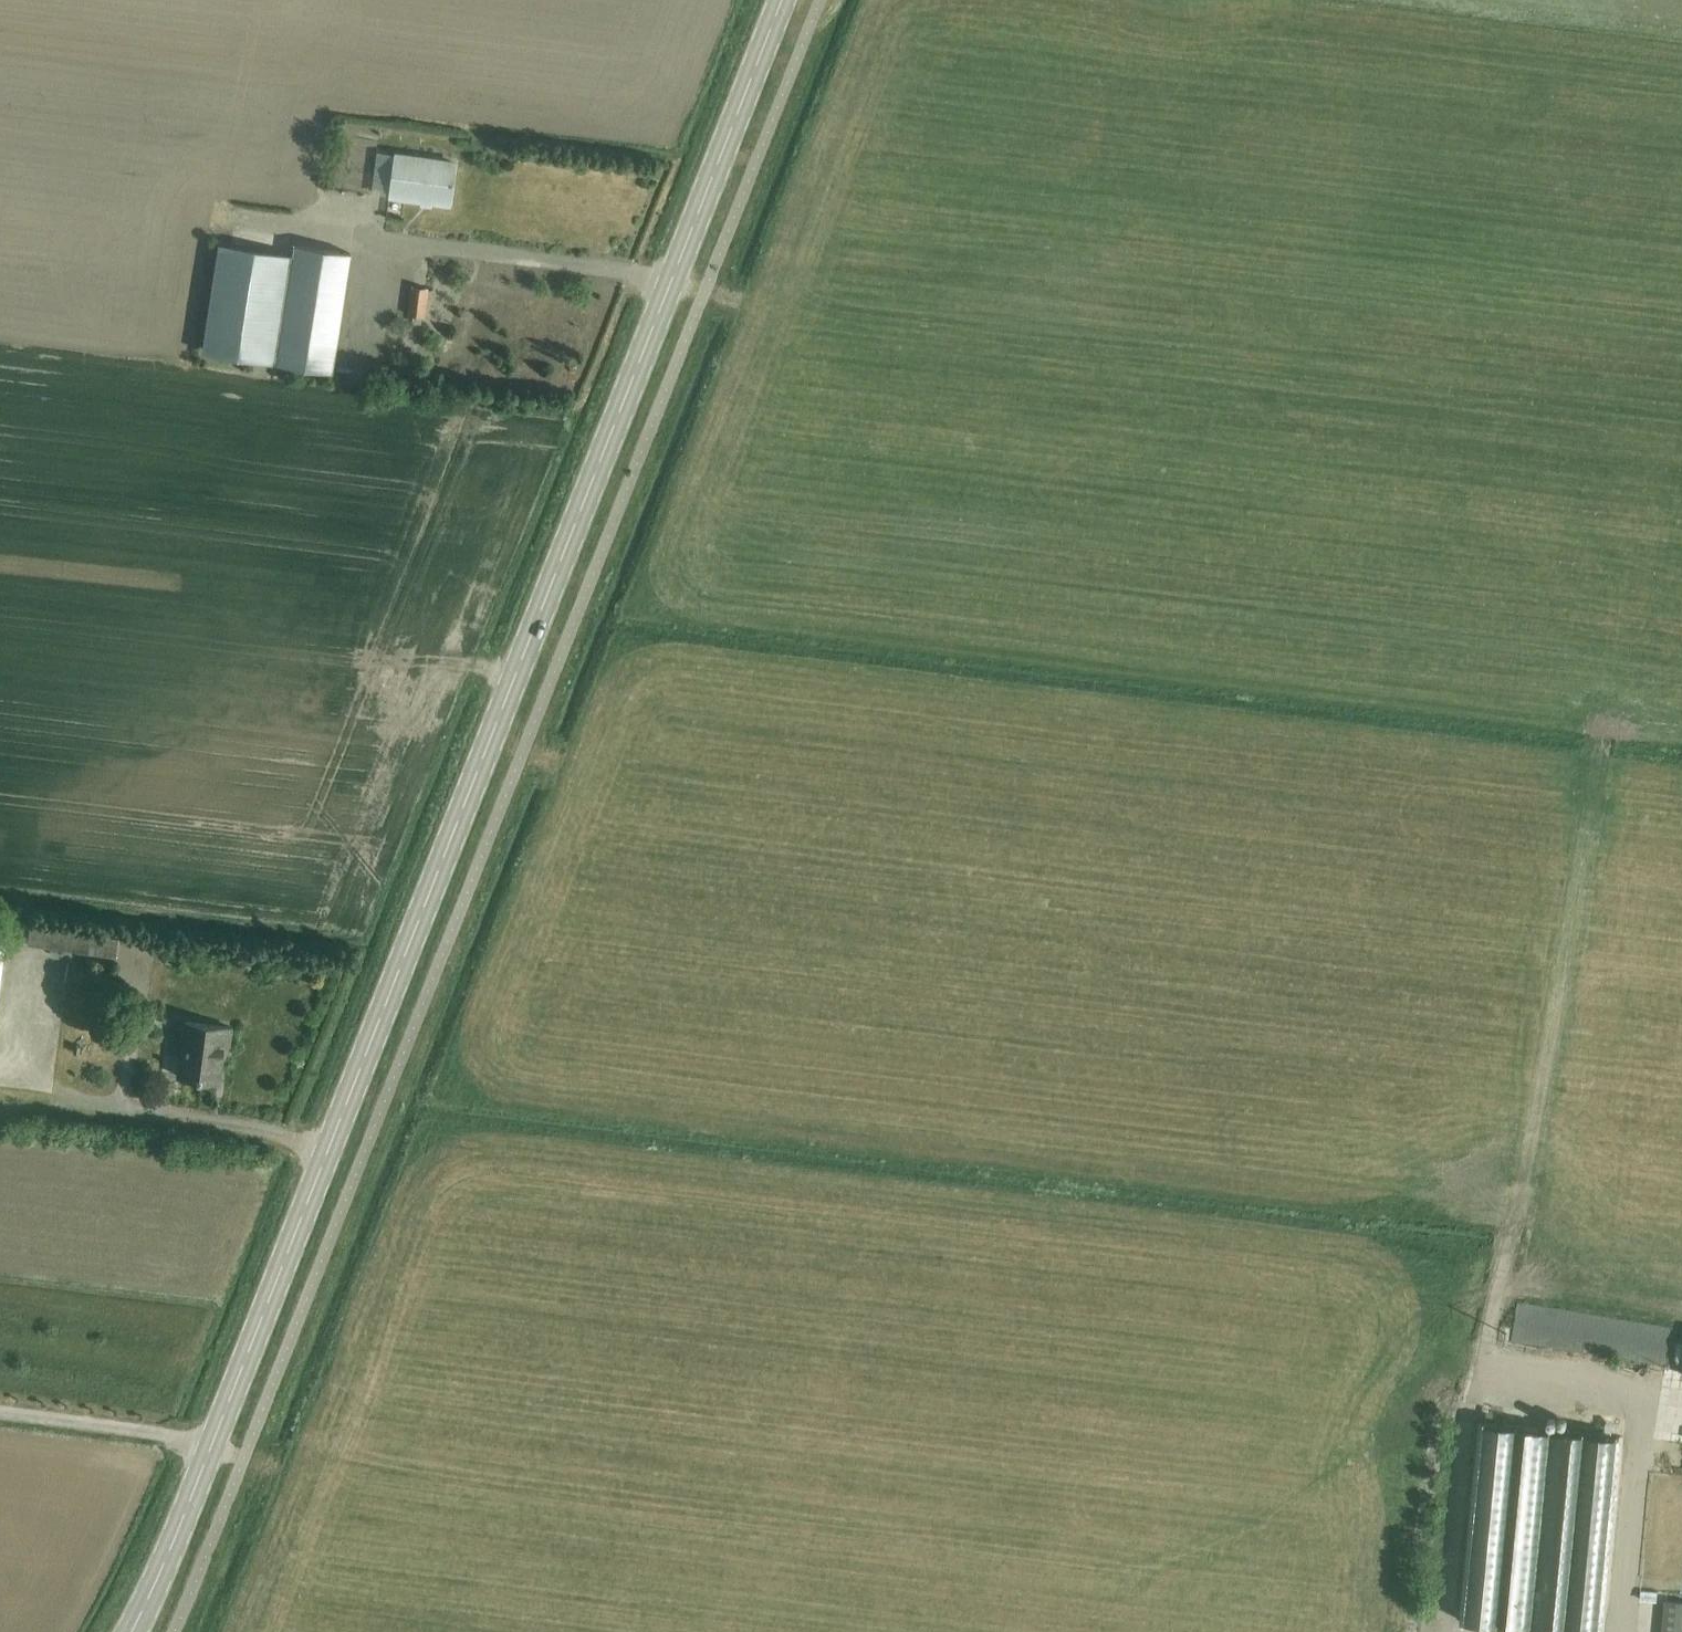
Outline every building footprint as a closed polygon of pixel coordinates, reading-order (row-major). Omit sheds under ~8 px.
[(450,203),(456,160),(378,150),(373,193),(450,203)] [(199,347),(274,359),(273,362),(330,371),(349,251),(292,243),(290,258),(215,246),(199,347)] [(410,286),(406,313),(422,315),(426,288),(410,286)] [(115,958),(117,938),(40,928),(29,927),(27,947),(115,958)] [(231,1025),(186,1020),(180,1075),(219,1079),(223,1043),(229,1043),(231,1025)] [(1505,1335),(1531,1340),(1534,1327),(1546,1329),(1550,1313),(1512,1305),(1505,1335)] [(1568,1353),(1656,1357),(1658,1321),(1570,1317),(1568,1353)] [(1617,1436),(1484,1423),(1465,1622),(1567,1631),(1598,1631),(1617,1436)] [(1662,1631),(1681,1631),(1681,1600),(1665,1599),(1662,1631)]
